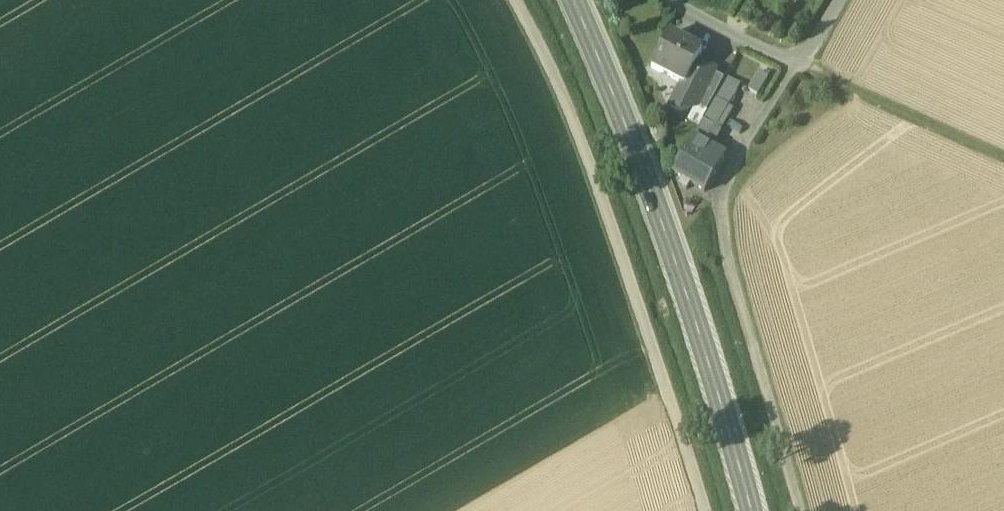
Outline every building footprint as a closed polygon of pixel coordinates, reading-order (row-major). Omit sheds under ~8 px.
[(702,54),(668,36),(651,68),(683,85),(685,86),(697,63),(702,54)] [(714,72),(697,63),(685,86),(683,85),(671,108),(680,113),(695,108),(696,106),(707,111),(714,100),(724,80),(713,74),(714,72)] [(769,79),(760,73),(749,91),(759,97),(769,79)] [(741,85),(726,77),(724,80),(714,100),(715,101),(729,108),(741,85)] [(729,108),(715,101),(703,122),(715,128),(718,127),(729,108)] [(715,128),(703,122),(693,140),(711,150),(721,131),(715,128)] [(711,150),(693,140),(673,176),(682,181),(678,187),(687,192),(691,186),(704,194),(725,158),(711,150)]
